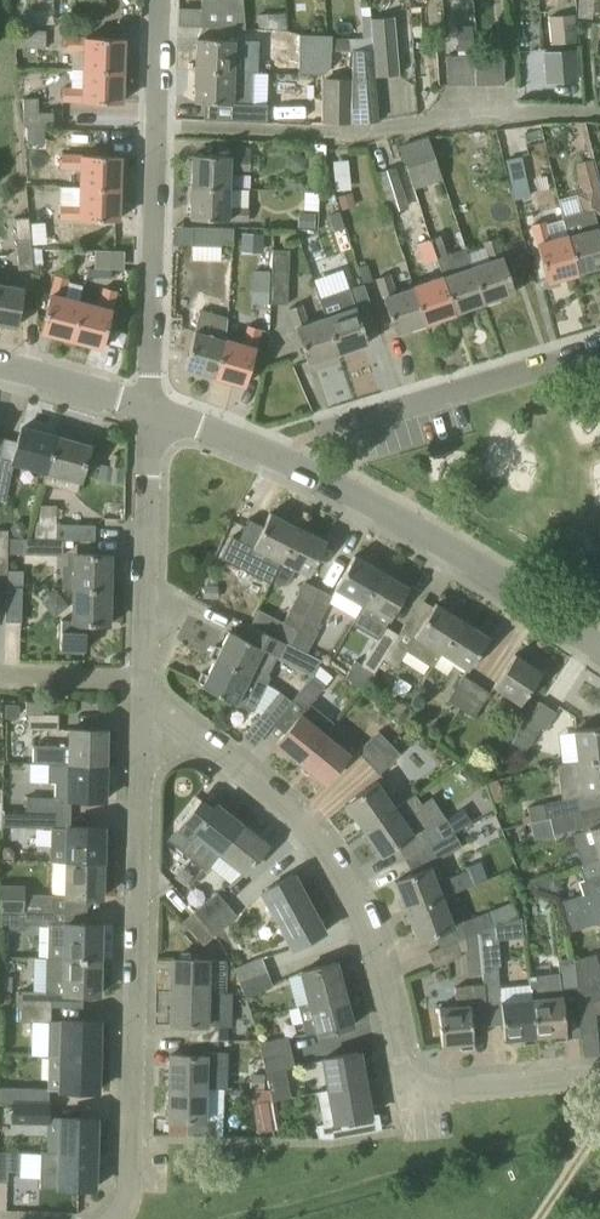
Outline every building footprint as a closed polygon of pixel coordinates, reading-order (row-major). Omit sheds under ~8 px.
[(243,0),(202,0),(201,11),(205,11),(204,26),(201,26),(201,27),(245,29),(243,0)] [(552,42),(577,40),(576,12),(550,14),(552,42)] [(399,75),(397,50),(394,17),(370,19),(373,51),(372,51),(374,77),(375,77),(399,75)] [(18,48),(44,49),(45,32),(19,31),(18,48)] [(300,35),(299,52),(330,53),(331,36),(300,35)] [(457,52),(473,51),(473,35),(456,35),(457,52)] [(84,69),(122,71),(123,39),(65,37),(65,50),(85,51),(84,69)] [(254,54),(254,40),(196,38),(195,70),(233,72),(234,53),(254,54)] [(378,121),(375,77),(374,77),(372,51),(352,53),(351,123),(378,121)] [(554,52),(556,82),(572,80),(569,51),(554,52)] [(462,85),(461,56),(447,57),(448,85),(462,85)] [(476,85),(475,56),(461,56),(462,85),(476,85)] [(490,84),(489,56),(475,56),(476,85),(490,84)] [(504,56),(489,56),(490,84),(504,84),(504,56)] [(121,103),(122,71),(84,69),(83,88),(63,88),(63,101),(121,103)] [(194,102),(204,102),(253,104),(254,72),(233,72),(195,70),(194,102)] [(349,123),(349,99),(350,80),(326,80),(325,122),(349,123)] [(48,98),(23,97),(23,115),(47,116),(48,98)] [(414,188),(442,178),(428,137),(400,147),(414,188)] [(81,187),(119,188),(120,156),(62,154),(61,168),(81,168),(81,187)] [(191,187),(229,188),(230,169),(250,170),(250,157),(192,155),(191,187)] [(512,192),(529,188),(523,157),(506,161),(512,192)] [(595,215),(599,213),(599,190),(592,160),(576,164),(583,193),(576,195),(580,212),(562,216),(567,236),(577,273),(599,266),(599,235),(595,215)] [(406,207),(401,191),(395,168),(379,172),(390,211),(406,207)] [(118,220),(119,188),(81,187),(80,206),(60,205),(60,218),(118,220)] [(228,207),(229,188),(191,187),(190,219),(248,221),(248,208),(228,207)] [(33,269),(31,245),(29,219),(14,220),(19,270),(33,269)] [(577,273),(567,236),(550,241),(544,221),(532,225),(547,281),(577,273)] [(231,228),(217,227),(193,226),(192,245),(230,247),(231,228)] [(442,235),(430,239),(436,258),(449,254),(442,235)] [(472,267),(484,303),(515,292),(496,237),(483,242),(490,260),(472,267)] [(424,263),(436,258),(430,239),(418,243),(424,263)] [(92,249),(93,276),(123,275),(121,247),(92,249)] [(271,304),(286,305),(288,251),(273,250),(271,304)] [(472,267),(443,277),(455,313),(484,303),(472,267)] [(425,323),(413,287),(395,293),(389,274),(376,278),(395,333),(425,323)] [(72,339),(81,302),(63,298),(68,279),(55,275),(41,332),(72,339)] [(455,313),(443,277),(413,287),(425,323),(455,313)] [(16,327),(23,288),(0,284),(0,324),(16,327)] [(102,347),(108,324),(117,291),(104,288),(99,307),(81,302),(72,339),(102,347)] [(325,317),(338,353),(368,343),(349,288),(337,292),(343,311),(325,317)] [(338,353),(325,317),(308,323),(301,304),(289,309),(307,364),(338,353)] [(214,377),(225,340),(228,319),(200,312),(184,368),(214,377)] [(225,340),(214,377),(245,385),(261,329),(248,326),(242,345),(225,340)] [(12,462),(46,471),(56,435),(55,435),(55,436),(22,427),(18,442),(16,441),(16,442),(18,443),(12,462)] [(56,435),(46,471),(43,483),(77,492),(90,446),(57,437),(57,436),(56,435)] [(10,474),(0,471),(0,502),(4,503),(11,474),(10,474)] [(56,540),(56,524),(57,505),(39,505),(39,521),(37,521),(37,523),(35,523),(34,539),(56,540)] [(232,554),(246,561),(258,567),(256,572),(272,580),(298,527),(270,513),(265,523),(251,516),(232,554)] [(56,524),(56,540),(63,540),(94,541),(95,525),(56,524)] [(326,541),(298,527),(272,580),(281,584),(288,582),(295,568),(309,575),(326,541)] [(56,540),(34,539),(24,539),(24,554),(63,555),(63,540),(56,540)] [(75,553),(74,589),(109,590),(110,554),(96,554),(96,553),(94,553),(94,554),(75,553)] [(354,555),(335,589),(362,605),(381,571),(354,555)] [(381,571),(362,605),(352,621),(367,630),(376,613),(389,620),(409,587),(381,571)] [(304,581),(291,607),(283,622),(297,629),(318,589),(304,581)] [(6,622),(21,622),(22,587),(6,587),(6,622)] [(109,590),(74,589),(73,620),(61,620),(60,649),(84,650),(85,624),(92,625),(92,626),(94,626),(94,625),(108,625),(109,590)] [(318,589),(297,629),(289,644),(306,653),(318,631),(315,629),(332,596),(318,589)] [(432,667),(433,666),(462,620),(435,603),(417,631),(405,623),(398,634),(383,659),(397,667),(407,651),(432,667)] [(462,620),(433,666),(446,674),(455,661),(467,669),(488,637),(462,620)] [(286,643),(270,635),(248,624),(241,637),(229,631),(220,649),(215,647),(216,646),(215,645),(209,657),(215,660),(215,659),(265,684),(269,676),(268,672),(276,656),(279,658),(286,643)] [(364,691),(383,659),(398,634),(385,626),(361,665),(355,661),(345,677),(364,691)] [(493,686),(520,704),(541,672),(515,654),(493,686)] [(236,704),(236,703),(252,711),(265,684),(215,659),(215,660),(207,676),(202,674),(203,673),(202,672),(196,684),(236,704)] [(276,743),(300,763),(325,734),(333,724),(310,705),(332,676),(320,666),(294,699),(305,708),(276,743)] [(460,709),(476,684),(463,675),(447,700),(460,709)] [(489,693),(476,684),(460,709),(473,717),(489,693)] [(273,724),(292,702),(279,692),(261,714),(273,724)] [(43,702),(26,701),(26,714),(28,714),(43,714),(43,702)] [(541,728),(545,730),(557,713),(539,701),(511,742),(525,752),(541,728)] [(28,714),(28,729),(58,730),(58,714),(43,714),(28,714)] [(599,759),(599,727),(574,730),(578,761),(599,759)] [(33,764),(49,764),(105,765),(106,730),(91,730),(91,728),(90,728),(89,730),(70,729),(70,746),(33,745),(33,764)] [(389,743),(378,731),(357,752),(368,763),(389,743)] [(349,754),(325,734),(300,763),(325,783),(349,754)] [(389,743),(368,763),(379,774),(400,754),(389,743)] [(599,790),(599,759),(578,761),(578,763),(562,765),(565,792),(581,790),(582,792),(599,790)] [(105,765),(49,764),(48,782),(55,782),(55,798),(27,797),(26,812),(63,813),(64,798),(68,798),(68,800),(88,800),(88,802),(89,802),(89,800),(104,801),(105,765)] [(363,830),(395,808),(377,782),(345,804),(363,830)] [(414,794),(395,808),(363,830),(381,856),(397,845),(405,860),(428,847),(454,833),(447,819),(415,836),(404,821),(423,808),(414,794)] [(575,797),(547,803),(526,807),(529,823),(549,818),(550,818),(579,812),(575,797)] [(190,838),(194,833),(219,853),(241,825),(216,805),(212,810),(200,800),(178,828),(190,838)] [(63,828),(63,813),(26,812),(26,813),(2,812),(2,826),(51,828),(50,861),(67,861),(103,862),(103,861),(102,861),(103,827),(88,827),(88,825),(87,825),(87,827),(67,826),(67,829),(63,828)] [(579,812),(550,818),(553,834),(582,827),(579,812)] [(549,818),(529,823),(532,838),(552,834),(549,818)] [(241,825),(219,853),(245,873),(267,846),(241,825)] [(599,858),(599,825),(590,828),(599,858)] [(454,833),(428,847),(436,861),(462,847),(459,843),(471,837),(465,827),(454,833)] [(588,893),(562,901),(567,916),(599,906),(599,892),(599,891),(599,858),(579,865),(588,893)] [(87,897),(96,897),(101,898),(102,863),(103,863),(103,862),(67,861),(66,897),(85,897),(85,899),(87,899),(87,897)] [(468,870),(436,883),(430,867),(395,882),(406,911),(453,892),(473,885),(468,870)] [(262,891),(278,920),(308,903),(292,874),(262,891)] [(53,910),(54,894),(24,894),(24,885),(0,884),(0,908),(53,910)] [(194,911),(205,923),(227,904),(216,892),(194,911)] [(453,892),(406,911),(417,940),(460,924),(465,922),(453,892)] [(308,903),(278,920),(293,949),(324,932),(308,903)] [(237,916),(227,904),(205,923),(215,935),(237,916)] [(567,916),(571,931),(599,922),(599,906),(567,916)] [(23,930),(23,924),(47,925),(53,925),(53,923),(53,910),(0,908),(0,929),(23,930)] [(215,935),(205,923),(194,911),(183,922),(203,945),(215,935)] [(478,933),(491,928),(486,914),(465,922),(460,924),(466,938),(478,933)] [(85,924),(53,923),(53,925),(47,925),(46,958),(101,959),(101,958),(100,958),(101,924),(86,924),(86,922),(85,922),(85,924)] [(497,939),(496,927),(496,926),(492,927),(491,928),(478,933),(482,974),(483,985),(485,996),(487,1025),(502,1024),(503,1025),(504,1040),(523,1038),(523,1044),(536,1043),(536,1037),(535,1037),(530,985),(499,988),(497,967),(500,967),(498,940),(497,939)] [(428,952),(434,967),(461,957),(455,942),(428,952)] [(234,968),(240,983),(267,972),(261,957),(234,968)] [(46,958),(45,992),(45,993),(51,993),(63,993),(63,994),(99,995),(100,960),(101,960),(101,959),(46,958)] [(207,993),(208,960),(173,959),(172,992),(207,993)] [(574,959),(558,960),(559,973),(529,976),(530,985),(535,1037),(536,1037),(553,1035),(554,1041),(567,1040),(567,1039),(581,1038),(579,1008),(564,1010),(562,989),(577,987),(574,959)] [(301,971),(310,1003),(344,994),(335,962),(301,971)] [(267,972),(240,983),(245,997),(273,986),(267,972)] [(599,999),(599,983),(577,989),(578,1004),(593,1001),(599,999)] [(485,996),(483,985),(455,988),(457,1006),(438,1008),(441,1046),(460,1044),(461,1050),(474,1049),(471,1027),(487,1025),(485,996)] [(21,991),(21,1006),(51,1007),(51,993),(45,993),(45,992),(32,991),(21,991)] [(206,1025),(207,993),(172,992),(171,1024),(189,1025),(189,1040),(218,1041),(218,1025),(206,1025)] [(344,994),(310,1003),(298,1006),(306,1035),(317,1032),(318,1035),(352,1026),(344,994)] [(578,1004),(579,1008),(581,1038),(584,1057),(599,1055),(596,1031),(595,1014),(593,1001),(578,1004)] [(21,1006),(20,1021),(32,1022),(48,1023),(51,1022),(51,1021),(51,1007),(21,1006)] [(63,1021),(51,1021),(51,1022),(48,1023),(45,1055),(61,1055),(98,1056),(98,1055),(97,1055),(98,1021),(83,1021),(84,1019),(82,1019),(82,1021),(63,1021)] [(263,1059),(291,1052),(288,1037),(259,1043),(263,1059)] [(218,1052),(218,1041),(189,1040),(188,1055),(170,1055),(169,1087),(205,1088),(205,1067),(225,1067),(225,1052),(218,1052)] [(291,1052),(263,1059),(272,1101),(291,1097),(285,1070),(295,1067),(291,1052)] [(324,1058),(330,1091),(364,1084),(358,1052),(324,1058)] [(98,1056),(61,1055),(60,1091),(80,1091),(80,1093),(81,1093),(81,1091),(96,1092),(97,1057),(98,1057),(98,1056)] [(335,1122),(323,1125),(316,1126),(318,1139),(331,1139),(360,1134),(357,1119),(370,1117),(364,1084),(330,1091),(335,1122)] [(48,1104),(49,1090),(49,1088),(45,1088),(0,1087),(0,1102),(12,1103),(48,1104)] [(204,1120),(205,1088),(169,1087),(169,1120),(187,1121),(186,1136),(216,1136),(216,1121),(204,1120)] [(251,1102),(272,1102),(269,1091),(252,1091),(251,1102)] [(48,1104),(12,1103),(11,1124),(47,1125),(47,1153),(96,1154),(96,1153),(95,1153),(96,1118),(81,1118),(81,1116),(80,1116),(80,1118),(48,1117),(48,1104)] [(8,1152),(0,1152),(0,1182),(7,1182),(7,1171),(20,1171),(20,1152),(8,1152)] [(96,1154),(47,1153),(40,1153),(39,1171),(46,1171),(46,1187),(94,1189),(95,1155),(96,1155),(96,1154)]
